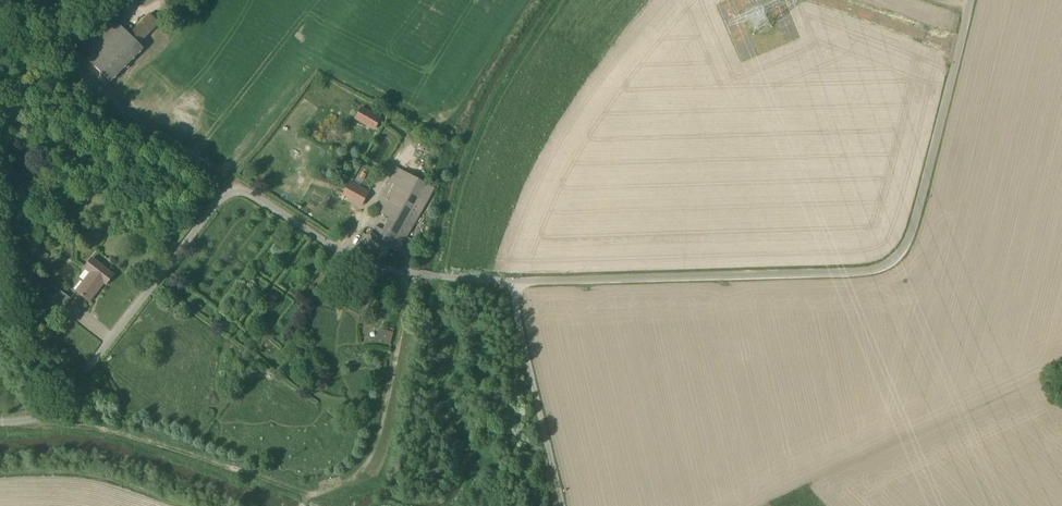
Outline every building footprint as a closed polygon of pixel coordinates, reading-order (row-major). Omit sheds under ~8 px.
[(141,42),(142,41),(160,23),(150,14),(131,33),(141,42)] [(110,82),(118,74),(144,48),(112,16),(79,50),(110,82)] [(354,118),(375,130),(381,118),(361,106),(354,118)] [(427,185),(399,169),(375,210),(390,219),(379,238),(371,234),(364,245),(385,258),(391,247),(398,252),(426,202),(434,189),(427,185)] [(364,203),(370,192),(352,181),(345,192),(364,203)] [(106,285),(114,275),(92,258),(85,267),(91,273),(76,292),(89,302),(104,283),(106,285)] [(30,265),(30,266),(20,279),(18,281),(31,291),(43,275),(30,265)] [(62,311),(71,299),(60,290),(51,302),(62,311)] [(391,344),(394,333),(379,329),(376,340),(391,344)]
